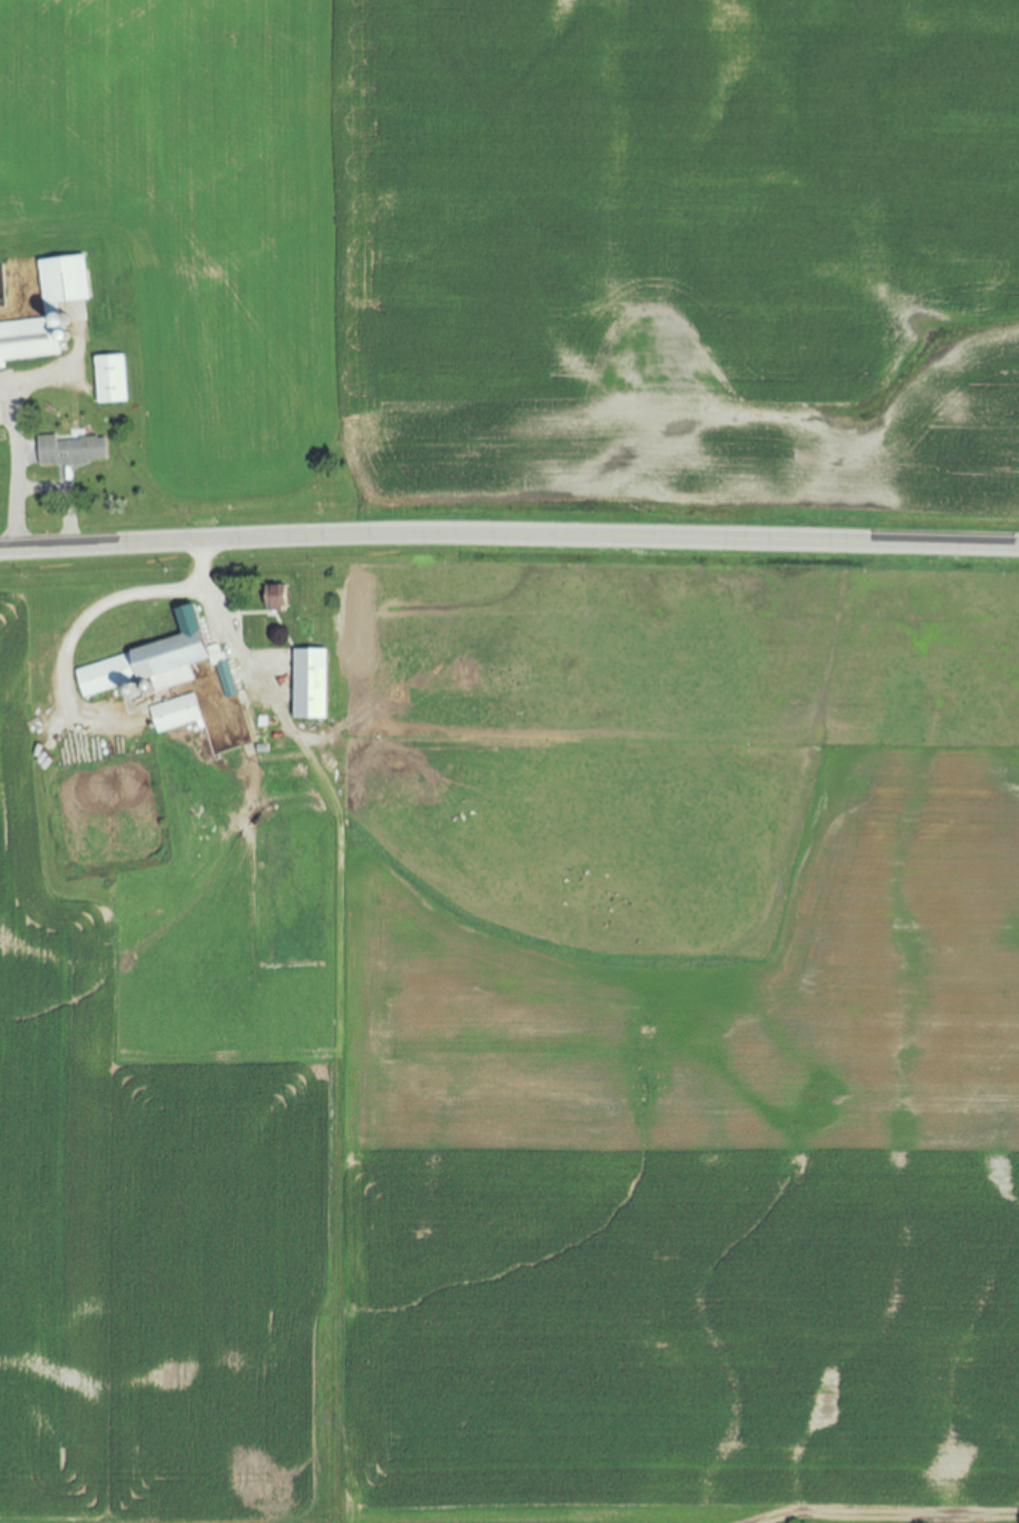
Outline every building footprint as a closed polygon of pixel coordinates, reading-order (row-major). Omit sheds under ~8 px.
[(4,371),(0,371),(0,325),(44,321),(38,261),(84,257),(88,302),(57,304),(58,316),(62,315),(66,357),(3,363),(4,371)] [(96,405),(94,359),(124,357),(126,404),(96,405)] [(104,439),(105,464),(38,467),(37,438),(56,437),(56,441),(104,439)] [(285,587),(285,611),(264,611),(264,587),(285,587)] [(74,669),(181,640),(173,611),(193,605),(205,651),(221,646),(234,697),(224,699),(213,660),(187,667),(191,680),(154,690),(151,679),(82,698),(74,669)] [(325,721),(292,721),(292,651),(325,651),(325,721)] [(157,734),(149,709),(193,696),(201,721),(157,734)]
